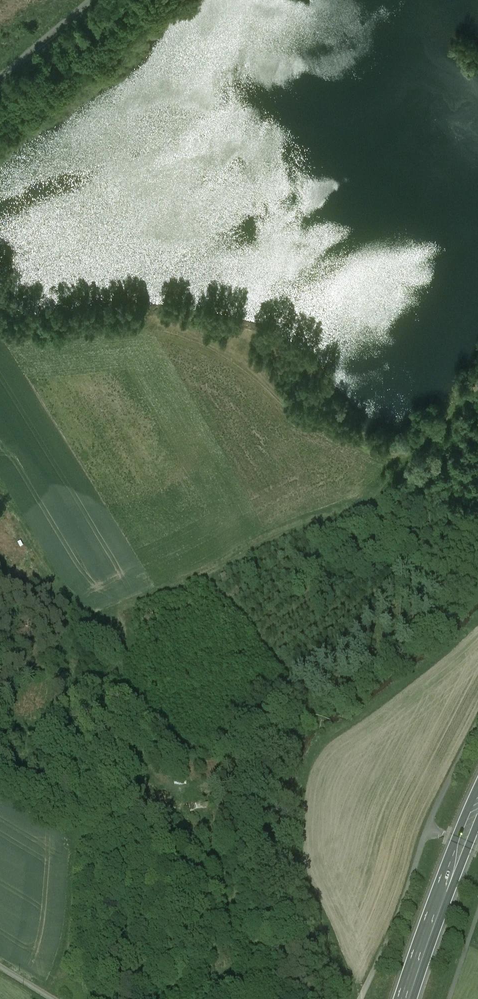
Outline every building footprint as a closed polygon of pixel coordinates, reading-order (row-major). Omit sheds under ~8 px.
[(202,803),(185,806),(187,814),(204,811),(203,807),(202,803)]
